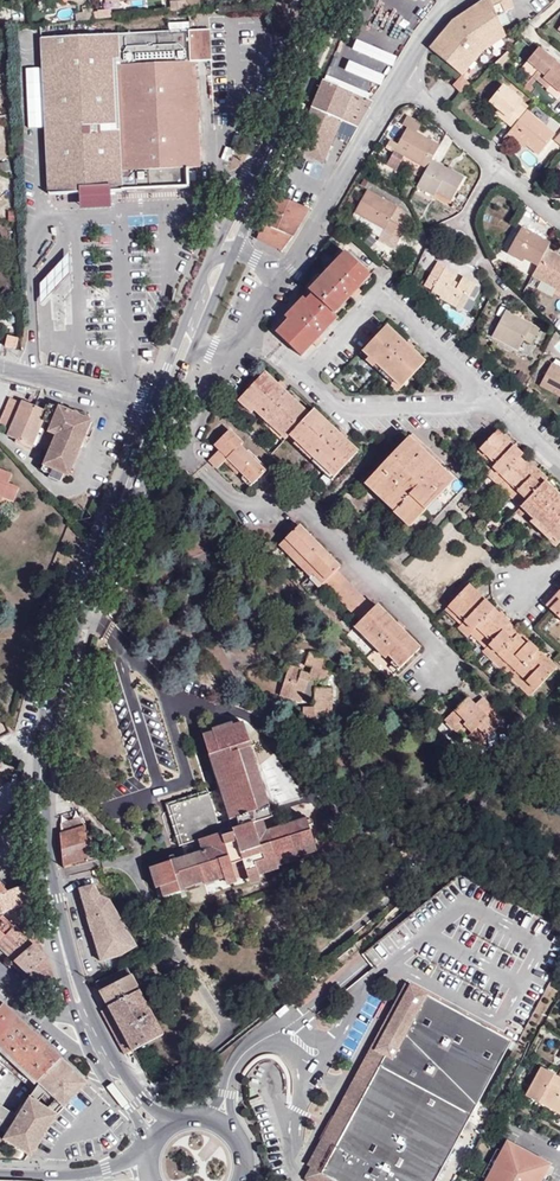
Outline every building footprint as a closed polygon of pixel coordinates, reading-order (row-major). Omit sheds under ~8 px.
[(513,10),(509,0),(498,0),(502,14),(513,10)] [(451,24),(429,49),(458,73),(478,53),(505,38),(486,1),(451,24)] [(107,16),(106,7),(93,9),(93,18),(107,16)] [(208,29),(38,36),(39,59),(45,195),(79,193),(80,206),(106,205),(105,192),(187,188),(186,166),(194,166),(196,166),(192,59),(209,58),(208,29)] [(357,36),(352,47),(394,65),(398,54),(357,36)] [(558,65),(540,50),(528,63),(539,73),(535,78),(542,84),(558,65)] [(349,59),(345,69),(381,84),(386,74),(349,59)] [(539,73),(528,63),(523,69),(535,78),(539,73)] [(558,65),(542,84),(549,90),(553,86),(559,91),(559,67),(558,65)] [(325,73),(322,80),(368,100),(371,92),(325,73)] [(468,87),(461,78),(452,85),(460,94),(468,87)] [(357,131),(365,118),(375,103),(368,100),(322,80),(292,151),(324,165),(342,125),(357,131)] [(524,90),(529,85),(523,80),(519,86),(524,90)] [(520,104),(523,100),(503,83),(488,100),(497,107),(507,117),(504,121),(510,127),(527,110),(520,104)] [(553,86),(549,90),(557,98),(559,95),(559,91),(553,86)] [(559,112),(559,101),(557,98),(547,109),(556,117),(559,112)] [(507,117),(497,107),(493,112),(504,121),(507,117)] [(552,132),(527,110),(510,127),(506,132),(512,138),(515,134),(525,143),(535,151),(552,132)] [(421,126),(406,117),(400,127),(405,130),(415,136),(421,126)] [(429,162),(436,149),(415,136),(405,130),(396,145),(392,152),(423,170),(429,162)] [(525,143),(515,134),(512,138),(522,146),(525,143)] [(392,152),(396,145),(387,139),(381,148),(391,154),(392,152)] [(447,202),(460,180),(429,162),(423,170),(421,175),(416,184),(433,194),(447,202)] [(433,194),(416,184),(412,189),(430,200),(433,194)] [(408,221),(403,218),(407,214),(401,208),(366,189),(353,211),(383,227),(377,238),(393,247),(408,221)] [(280,251),(308,209),(273,194),(255,238),(255,240),(268,246),(280,251)] [(543,250),(547,243),(519,226),(506,248),(505,249),(534,266),(543,250)] [(517,263),(520,258),(505,249),(502,254),(517,263)] [(69,250),(39,281),(40,301),(70,270),(69,250)] [(331,316),(371,276),(343,250),(340,253),(345,257),(308,296),(313,300),(331,316)] [(543,250),(534,266),(528,277),(559,296),(559,260),(543,250)] [(308,296),(345,257),(340,253),(303,292),(308,296)] [(453,281),(441,274),(442,270),(444,268),(434,263),(420,291),(460,312),(467,299),(462,297),(470,284),(460,279),(457,284),(453,291),(449,289),(452,282),(453,281)] [(455,277),(442,270),(441,274),(453,281),(455,277)] [(453,291),(457,284),(452,282),(449,289),(453,291)] [(467,299),(474,286),(470,284),(462,297),(467,299)] [(278,338),(313,300),(308,296),(273,334),(278,338)] [(298,358),(335,320),(331,316),(313,300),(278,338),(298,358)] [(527,342),(535,326),(527,322),(524,326),(512,320),(515,316),(501,309),(487,337),(514,350),(520,338),(527,342)] [(419,352),(379,314),(354,338),(378,363),(375,366),(391,381),(419,352)] [(527,322),(515,316),(512,320),(524,326),(527,322)] [(17,349),(19,337),(8,335),(5,346),(17,349)] [(301,404),(257,360),(231,387),(238,394),(243,390),(251,399),(257,406),(277,427),(279,426),(283,422),(301,404)] [(550,361),(537,383),(559,396),(559,366),(550,361)] [(524,373),(517,369),(513,375),(521,380),(524,373)] [(251,399),(243,390),(238,394),(247,404),(251,399)] [(91,420),(87,412),(68,407),(67,408),(65,412),(57,409),(57,408),(36,400),(34,404),(22,399),(21,401),(8,396),(0,419),(0,425),(10,428),(8,435),(32,444),(42,421),(51,424),(48,431),(55,434),(43,464),(65,473),(67,474),(91,420)] [(349,443),(306,400),(301,404),(283,422),(317,456),(313,461),(312,462),(321,471),(349,443)] [(277,427),(257,406),(253,410),(273,432),(277,427)] [(317,456),(283,422),(279,426),(313,461),(317,456)] [(356,473),(400,520),(445,477),(430,461),(420,450),(426,444),(407,425),(356,473)] [(559,538),(559,491),(547,478),(551,475),(540,464),(537,467),(524,454),(527,451),(501,425),(479,446),(490,456),(487,459),(499,472),(510,483),(507,485),(514,492),(517,489),(526,499),(522,502),(552,532),(548,535),(556,542),(559,538)] [(244,442),(229,427),(213,443),(218,448),(207,459),(217,469),(223,462),(228,457),(255,482),(262,475),(265,478),(273,470),(255,452),(252,455),(241,445),(244,442)] [(436,455),(426,444),(420,450),(430,461),(436,455)] [(490,456),(479,446),(476,450),(487,459),(490,456)] [(255,482),(228,457),(223,462),(250,487),(255,482)] [(61,482),(65,473),(43,464),(40,470),(49,473),(48,477),(61,482)] [(10,470),(0,465),(0,493),(1,493),(11,497),(16,484),(7,480),(10,470)] [(507,480),(499,472),(495,475),(504,484),(507,480)] [(423,516),(430,522),(464,483),(454,474),(412,522),(415,524),(423,516)] [(526,499),(517,489),(514,492),(522,502),(526,499)] [(341,566),(301,526),(296,531),(337,571),(341,566)] [(322,584),(337,571),(296,531),(283,544),(322,584)] [(322,584),(283,544),(279,547),(318,589),(322,584)] [(373,607),(337,571),(322,584),(358,622),(373,607)] [(464,619),(487,597),(471,581),(449,601),(458,610),(457,612),(464,619)] [(543,599),(559,616),(559,583),(543,599)] [(473,628),(495,606),(487,597),(464,619),(473,628)] [(420,647),(377,603),(358,622),(376,639),(371,645),(378,652),(383,647),(401,666),(420,647)] [(487,642),(510,621),(495,606),(473,628),(487,642)] [(464,619),(457,612),(454,615),(460,622),(464,619)] [(473,628),(464,619),(460,622),(470,631),(473,628)] [(497,652),(519,631),(510,621),(487,642),(497,652)] [(376,639),(358,622),(353,627),(371,645),(376,639)] [(487,642),(473,628),(470,631),(484,645),(487,642)] [(506,662),(529,641),(519,631),(497,652),(506,662)] [(516,671),(538,650),(529,641),(506,662),(516,671)] [(497,652),(487,642),(484,645),(493,655),(497,652)] [(401,666),(383,647),(378,652),(397,671),(401,666)] [(375,665),(382,659),(374,650),(367,656),(375,665)] [(524,680),(546,659),(538,650),(516,671),(524,680)] [(337,718),(335,687),(328,689),(334,672),(326,669),(330,658),(312,651),(306,665),(315,669),(312,676),(305,673),(306,670),(293,665),(285,695),(306,703),(308,697),(318,700),(319,705),(319,719),(337,718)] [(506,662),(497,652),(493,655),(503,665),(506,662)] [(534,690),(556,669),(546,659),(524,680),(534,690)] [(516,671),(506,662),(503,665),(512,675),(516,671)] [(524,680),(516,671),(512,675),(521,683),(524,680)] [(534,690),(524,680),(521,683),(531,693),(534,690)] [(495,721),(501,713),(480,692),(473,700),(465,707),(458,699),(441,716),(453,729),(457,725),(462,719),(483,739),(497,724),(495,721)] [(465,707),(473,700),(465,692),(458,699),(465,707)] [(319,719),(319,705),(307,706),(307,719),(319,719)] [(279,807),(260,746),(262,745),(255,718),(213,730),(226,784),(178,797),(189,847),(164,854),(165,863),(172,891),(190,887),(189,878),(204,875),(205,878),(227,872),(227,874),(252,867),(252,870),(267,867),(266,862),(285,857),(286,853),(323,843),(316,816),(276,827),(272,815),(280,813),(279,807)] [(483,739),(462,719),(457,725),(477,744),(483,739)] [(101,857),(98,834),(88,835),(87,827),(83,820),(83,817),(62,822),(62,833),(61,833),(63,864),(101,857)] [(0,876),(0,894),(13,889),(0,876)] [(15,888),(13,889),(0,894),(0,944),(16,959),(34,945),(21,932),(3,915),(29,904),(27,884),(15,888)] [(545,904),(553,893),(543,885),(534,896),(545,904)] [(93,919),(118,909),(114,902),(104,896),(98,887),(84,891),(93,919)] [(118,909),(93,919),(92,920),(96,934),(97,934),(106,963),(126,958),(141,949),(118,909)] [(46,956),(34,921),(21,932),(34,945),(16,959),(43,985),(52,982),(43,958),(45,957),(46,956)] [(390,936),(364,950),(370,963),(396,949),(390,936)] [(145,990),(144,987),(146,986),(141,976),(135,979),(128,966),(125,968),(98,984),(110,1007),(140,989),(142,992),(145,990)] [(162,1001),(175,991),(170,985),(157,994),(162,1001)] [(326,1137),(407,990),(402,987),(302,1168),(308,1171),(326,1137)] [(142,992),(140,989),(110,1007),(134,1052),(159,1037),(164,1034),(153,1013),(148,1004),(142,992)] [(507,1045),(407,990),(326,1137),(308,1171),(303,1179),(307,1180),(432,1180),(507,1045)] [(158,1009),(153,1001),(148,1004),(153,1013),(158,1009)] [(38,1081),(63,1059),(4,1003),(0,1009),(0,1059),(31,1089),(38,1081)] [(88,1084),(63,1059),(38,1081),(5,1139),(31,1156),(61,1110),(59,1109),(63,1104),(65,1106),(88,1084)] [(558,1077),(539,1066),(525,1089),(539,1098),(536,1103),(559,1116),(559,1114),(559,1096),(555,1094),(559,1085),(559,1078),(558,1077)] [(539,1098),(525,1089),(522,1095),(536,1103),(539,1098)] [(11,1109),(0,1102),(0,1126),(11,1109)] [(544,1174),(549,1165),(508,1142),(487,1180),(541,1180),(544,1174)]
